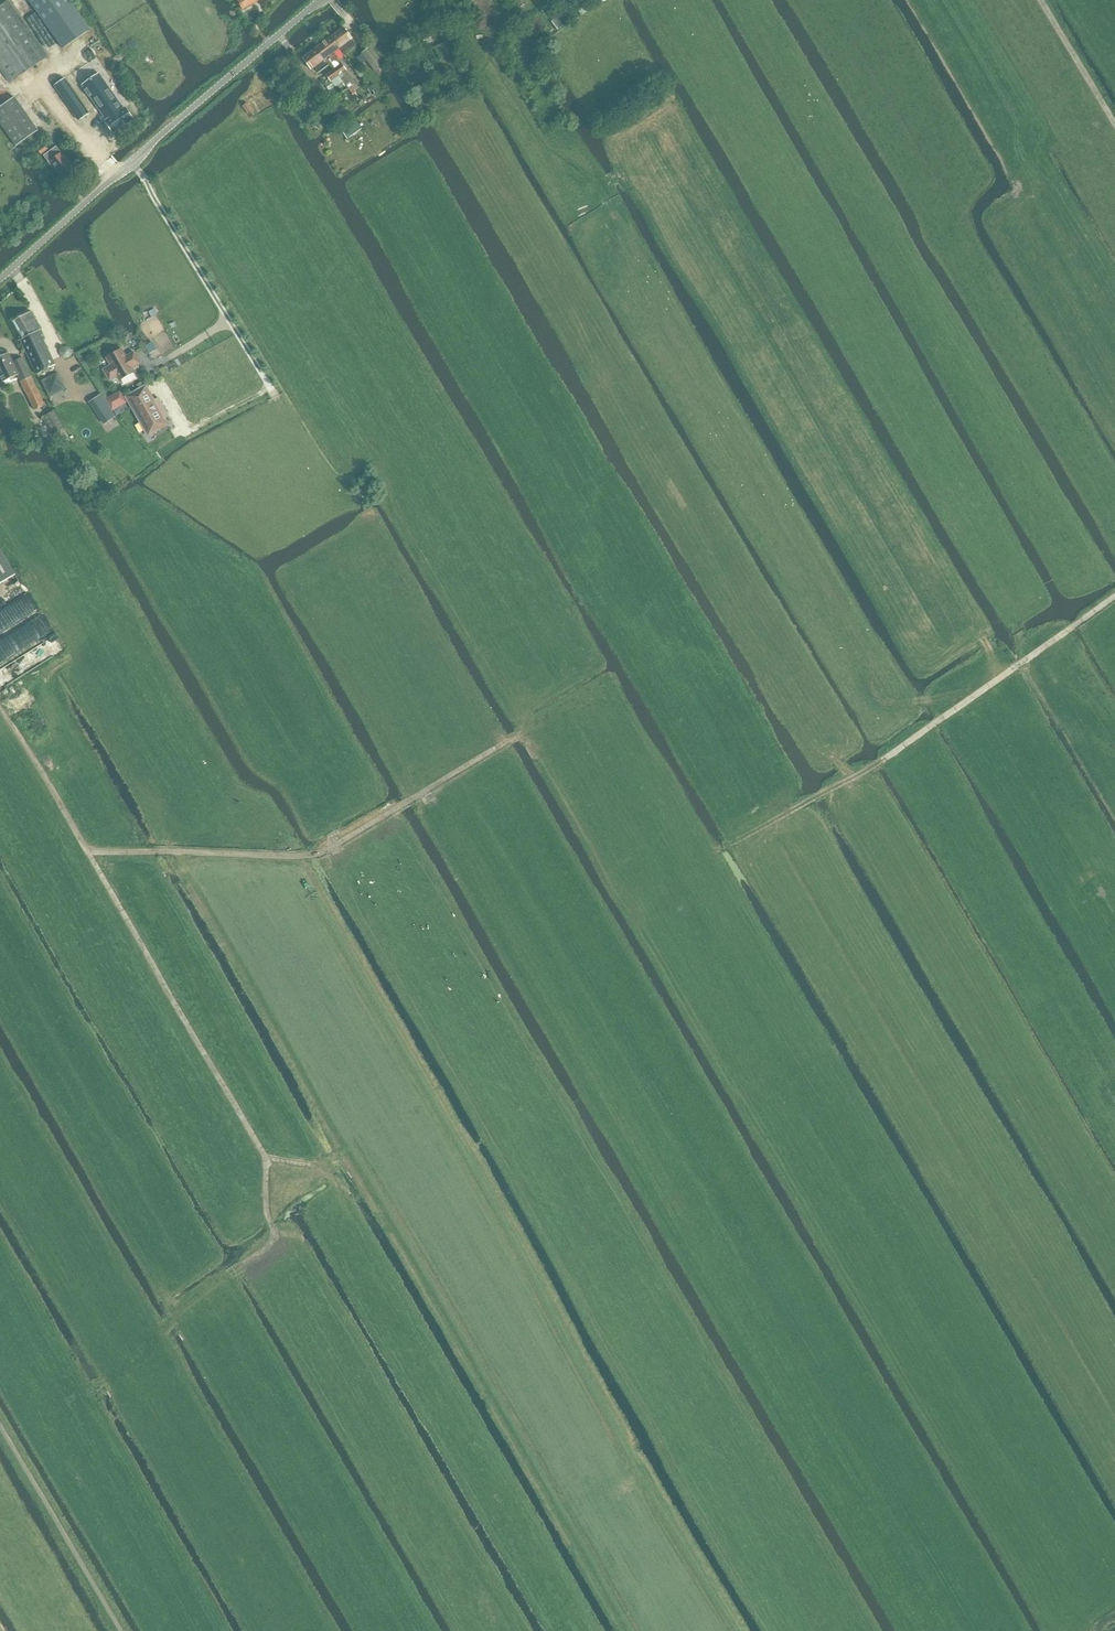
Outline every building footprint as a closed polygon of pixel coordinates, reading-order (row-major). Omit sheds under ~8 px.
[(47,56),(8,0),(7,0),(0,5),(0,68),(10,82),(47,56)] [(62,48),(89,29),(68,0),(28,0),(62,48)] [(237,0),(236,1),(242,11),(259,0),(237,0)] [(589,4),(578,11),(581,16),(592,8),(589,4)] [(343,28),(330,38),(338,49),(343,54),(355,45),(343,28)] [(436,29),(428,33),(433,42),(440,39),(436,29)] [(330,38),(315,49),(328,66),(338,58),(334,53),(338,49),(330,38)] [(362,53),(375,71),(384,64),(370,46),(362,53)] [(315,49),(302,59),(311,70),(314,67),(318,73),(328,66),(315,49)] [(341,63),(333,69),(342,81),(343,80),(348,87),(355,82),(341,63)] [(333,69),(326,74),(335,86),(336,85),(339,89),(343,85),(340,82),(342,81),(333,69)] [(99,74),(82,86),(83,87),(85,90),(84,91),(85,90),(89,96),(88,97),(89,97),(106,121),(105,122),(113,133),(113,134),(133,120),(132,119),(124,108),(123,109),(99,74)] [(65,79),(54,86),(65,101),(75,94),(67,82),(65,79)] [(84,108),(75,94),(65,101),(74,115),(84,108)] [(37,131),(15,97),(0,107),(0,123),(15,145),(37,131)] [(300,111),(297,113),(300,118),(307,113),(304,109),(309,106),(306,102),(298,107),(300,111)] [(246,103),(242,106),(248,115),(253,111),(247,103),(246,103)] [(84,108),(74,115),(78,121),(89,114),(88,114),(84,108)] [(356,122),(342,132),(347,140),(362,130),(356,122)] [(43,145),(37,150),(40,155),(47,150),(43,145)] [(55,146),(43,156),(53,169),(55,167),(61,176),(72,168),(61,153),(55,146)] [(39,329),(30,312),(12,321),(12,322),(13,322),(21,338),(17,340),(18,341),(20,340),(37,374),(54,365),(37,330),(39,329)] [(126,357),(121,349),(106,358),(110,365),(103,370),(109,381),(117,377),(119,381),(134,372),(132,368),(140,364),(133,352),(126,357)] [(8,353),(0,357),(0,376),(3,383),(18,375),(36,412),(47,407),(22,358),(16,361),(15,360),(12,361),(8,353)] [(164,367),(159,370),(162,376),(168,373),(164,367)] [(145,386),(126,397),(148,436),(167,425),(164,419),(168,416),(161,402),(156,405),(145,386)] [(112,410),(125,403),(119,392),(106,400),(112,410)] [(100,395),(89,403),(104,425),(115,417),(100,395)] [(55,411),(42,419),(52,434),(64,427),(55,411)] [(15,574),(0,551),(0,583),(15,574)]
